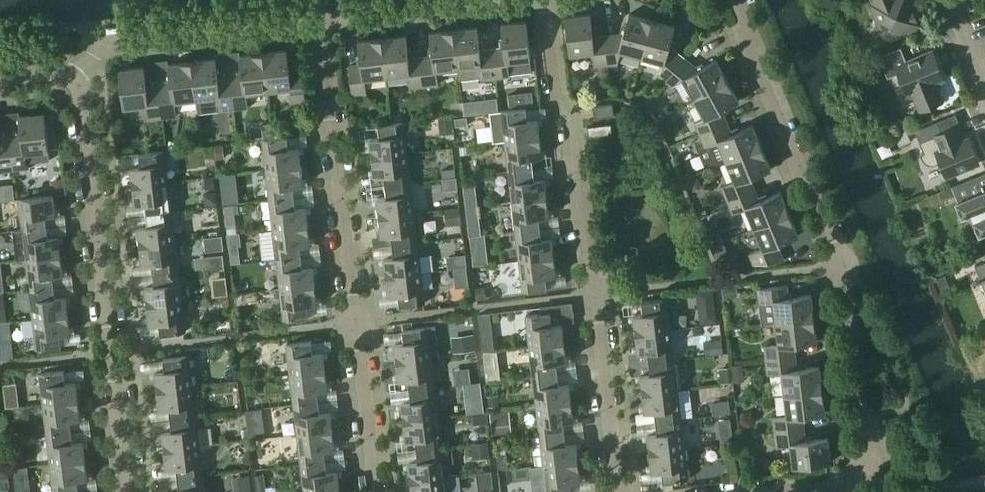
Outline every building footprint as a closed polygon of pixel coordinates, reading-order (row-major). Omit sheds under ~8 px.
[(923,25),(912,0),(871,0),(872,3),(870,4),(886,40),(923,25)] [(642,57),(652,19),(629,13),(623,32),(605,34),(608,64),(618,63),(621,51),(642,57)] [(608,64),(605,34),(592,36),(590,14),(565,17),(569,54),(592,52),(593,66),(608,64)] [(675,25),(652,19),(642,57),(662,62),(658,74),(665,80),(684,57),(669,44),(675,25)] [(531,71),(530,59),(526,20),(501,23),(503,47),(492,49),(495,77),(509,75),(509,74),(531,71)] [(495,77),(492,49),(479,50),(477,26),(454,29),(457,67),(458,79),(480,77),(480,78),(495,77)] [(457,67),(454,29),(429,31),(432,56),(421,58),(424,85),(438,83),(436,70),(457,67)] [(424,85),(421,58),(408,59),(405,34),(382,37),(387,76),(407,74),(408,87),(424,85)] [(387,76),(382,37),(357,40),(360,65),(348,66),(351,93),(366,92),(365,78),(387,76)] [(924,108),(943,101),(936,83),(945,80),(933,50),(907,60),(901,47),(879,56),(888,78),(899,73),(908,95),(917,91),(924,108)] [(288,50),(264,52),(268,90),(290,88),(292,101),(305,100),(301,68),(290,69),(288,50)] [(268,90),(264,52),(240,55),(242,75),(230,77),(234,108),(248,106),(247,93),(268,90)] [(698,69),(684,57),(665,80),(673,86),(683,80),(694,98),(728,80),(716,59),(698,69)] [(234,108),(230,77),(219,78),(216,58),(192,61),(196,99),(218,97),(220,110),(234,108)] [(196,99),(192,61),(168,64),(171,84),(159,85),(162,116),(177,115),(175,102),(196,99)] [(162,116),(159,85),(147,86),(145,67),(120,70),(124,107),(147,105),(148,118),(162,116)] [(740,100),(728,80),(694,98),(704,117),(695,122),(699,133),(727,122),(722,110),(740,100)] [(614,115),(613,104),(594,106),(595,118),(614,115)] [(526,108),(501,111),(488,112),(492,143),(505,141),(540,137),(538,118),(527,120),(526,108)] [(21,135),(10,137),(13,168),(28,166),(28,162),(48,160),(44,112),(19,115),(21,135)] [(947,176),(979,163),(969,137),(962,140),(957,126),(942,132),(937,121),(915,130),(924,153),(920,154),(922,158),(924,161),(926,163),(929,165),(932,165),(935,165),(938,164),(941,162),(947,176)] [(732,133),(727,122),(699,133),(705,147),(711,145),(719,165),(726,162),(763,147),(753,124),(732,133)] [(407,153),(404,123),(378,125),(380,137),(369,138),(371,157),(407,153)] [(611,124),(588,127),(589,136),(612,134),(611,124)] [(287,136),(263,139),(266,170),(302,166),(299,147),(288,148),(287,136)] [(10,137),(0,138),(0,170),(13,168),(10,137)] [(543,156),(540,137),(505,141),(508,171),(533,168),(532,158),(543,156)] [(772,168),(763,147),(726,162),(734,181),(721,187),(727,201),(755,189),(751,177),(772,168)] [(168,182),(164,151),(139,154),(140,166),(130,167),(132,186),(168,182)] [(411,183),(407,153),(371,157),(373,176),(384,175),(385,186),(411,183)] [(304,185),(302,166),(266,170),(270,200),(294,197),(293,186),(304,185)] [(534,179),(533,168),(508,171),(512,201),(547,197),(545,178),(534,179)] [(223,174),(231,263),(245,261),(237,173),(223,174)] [(984,233),(984,173),(938,193),(941,201),(956,195),(959,201),(956,203),(962,217),(970,214),(979,235),(984,233)] [(171,212),(168,182),(132,186),(134,205),(145,204),(146,215),(171,212)] [(414,212),(411,183),(385,186),(387,197),(376,198),(378,217),(414,212)] [(759,200),(755,189),(727,201),(733,214),(745,209),(754,228),(790,213),(781,191),(759,200)] [(57,215),(54,194),(19,199),(22,230),(47,227),(46,216),(57,215)] [(295,208),(294,197),(270,200),(273,230),(309,225),(307,206),(295,208)] [(550,216),(547,197),(512,201),(515,231),(540,228),(539,218),(550,216)] [(175,241),(171,212),(146,215),(147,225),(137,226),(139,246),(175,241)] [(417,242),(414,212),(378,217),(380,236),(391,235),(392,245),(417,242)] [(799,235),(790,213),(754,228),(762,248),(749,253),(754,264),(784,261),(777,244),(799,235)] [(311,245),(309,225),(273,230),(276,259),(301,257),(300,246),(311,245)] [(48,237),(47,227),(22,230),(12,231),(16,260),(26,259),(61,254),(59,236),(48,237)] [(541,239),(540,228),(515,231),(519,261),(554,256),(552,238),(541,239)] [(209,265),(228,263),(225,234),(206,236),(209,265)] [(178,271),(175,241),(139,246),(141,264),(152,263),(153,274),(178,271)] [(421,272),(417,242),(392,245),(394,256),(383,257),(385,276),(421,272)] [(64,275),(61,254),(26,259),(30,290),(54,287),(53,276),(64,275)] [(557,276),(554,256),(519,261),(522,291),(547,289),(546,277),(557,276)] [(303,267),(301,257),(276,259),(280,289),(316,285),(314,266),(303,267)] [(12,359),(7,261),(0,262),(0,359),(12,359)] [(975,265),(980,278),(977,280),(977,281),(981,280),(984,290),(984,261),(975,265)] [(181,301),(178,271),(153,274),(154,285),(144,286),(146,305),(181,301)] [(425,303),(421,272),(385,276),(387,296),(398,294),(400,306),(425,303)] [(318,304),(316,285),(280,289),(283,320),(308,317),(307,305),(318,304)] [(787,285),(757,288),(761,324),(776,323),(815,318),(812,295),(788,297),(787,285)] [(55,297),(54,287),(30,290),(33,319),(68,315),(66,296),(55,297)] [(717,297),(715,287),(704,289),(705,299),(717,297)] [(670,329),(667,299),(642,301),(643,313),(633,315),(635,333),(670,329)] [(185,332),(181,301),(146,305),(148,324),(159,323),(160,334),(185,332)] [(497,312),(483,313),(486,378),(500,378),(497,312)] [(550,313),(526,315),(529,346),(565,342),(563,323),(552,324),(550,313)] [(71,334),(68,315),(33,319),(37,349),(61,347),(60,335),(71,334)] [(818,342),(815,318),(776,323),(778,344),(765,345),(766,360),(796,356),(795,344),(818,342)] [(431,358),(428,327),(403,330),(404,342),(394,343),(396,362),(431,358)] [(674,359),(670,329),(635,333),(637,353),(648,351),(649,362),(674,359)] [(313,353),(311,341),(287,344),(290,374),(326,370),(324,351),(313,353)] [(567,361),(565,342),(529,346),(533,376),(557,373),(556,363),(567,361)] [(190,355),(163,358),(165,370),(154,371),(156,390),(193,386),(190,355)] [(798,368),(796,356),(766,360),(768,375),(782,373),(784,394),(823,389),(821,366),(798,368)] [(435,387),(431,358),(396,362),(398,381),(409,380),(410,390),(435,387)] [(677,389),(674,359),(649,362),(650,373),(640,374),(642,393),(677,389)] [(328,389),(326,370),(290,374),(294,405),(318,402),(317,391),(328,389)] [(64,371),(38,374),(42,404),(79,399),(76,381),(65,382),(64,371)] [(559,384),(557,373),(533,376),(536,406),(572,401),(570,383),(559,384)] [(197,416),(193,386),(156,390),(158,409),(169,408),(171,419),(197,416)] [(438,417),(435,387),(410,390),(411,401),(400,402),(402,421),(438,417)] [(681,419),(677,389),(642,393),(644,412),(655,411),(656,422),(681,419)] [(826,413),(823,389),(784,394),(787,415),(773,417),(775,431),(805,428),(803,416),(826,413)] [(81,419),(79,399),(42,404),(46,434),(71,431),(70,420),(81,419)] [(574,421),(572,401),(536,406),(540,435),(565,432),(563,422),(574,421)] [(320,412),(318,402),(294,405),(297,434),(333,430),(331,411),(320,412)] [(511,431),(510,413),(493,413),(494,432),(511,431)] [(200,445),(197,416),(171,419),(172,430),(161,431),(163,450),(200,445)] [(442,447),(438,417),(402,421),(405,441),(415,439),(417,450),(442,447)] [(684,448),(681,419),(656,422),(657,433),(647,434),(649,453),(684,448)] [(806,440),(805,428),(775,431),(776,446),(790,444),(793,466),(831,462),(828,437),(806,440)] [(335,449),(333,430),(297,434),(301,464),(325,461),(324,450),(335,449)] [(73,441),(71,431),(46,434),(49,463),(86,459),(83,440),(73,441)] [(566,443),(565,432),(540,435),(543,465),(579,461),(576,442),(566,443)] [(204,476),(200,445),(163,450),(165,469),(176,468),(178,479),(204,476)] [(452,446),(442,447),(417,450),(418,461),(407,462),(410,481),(445,477),(450,476),(448,463),(454,462),(452,446)] [(688,479),(684,448),(649,453),(651,472),(662,471),(663,482),(688,479)] [(86,459),(49,463),(52,491),(67,491),(78,491),(77,480),(88,478),(86,459)] [(325,461),(301,464),(304,491),(316,491),(340,489),(338,470),(327,472),(325,461)] [(579,461),(543,465),(546,491),(572,491),(570,482),(581,480),(579,461)] [(14,468),(18,491),(35,491),(30,465),(14,468)] [(7,471),(7,470),(0,471),(0,488),(9,487),(7,471)] [(204,476),(178,479),(179,489),(168,490),(168,491),(205,491),(204,476)] [(445,477),(410,481),(411,491),(447,491),(445,477)]
